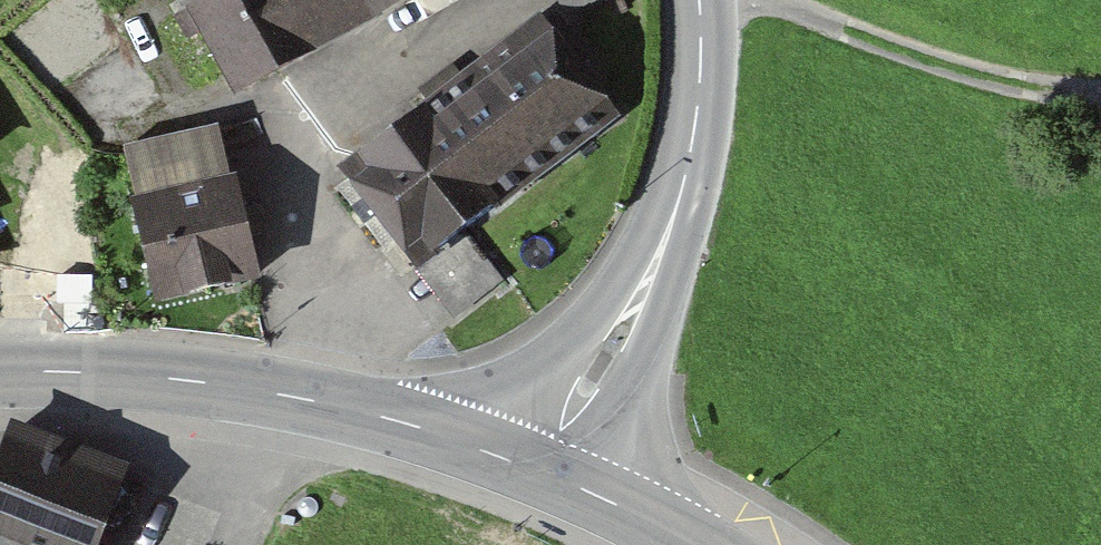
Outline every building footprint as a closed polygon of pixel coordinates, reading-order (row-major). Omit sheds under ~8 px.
[(184,11),(234,100),(416,0),(203,0),(184,11)] [(570,17),(613,0),(563,0),(570,17)] [(542,22),(340,176),(452,323),(506,282),(472,237),(620,124),(542,22)] [(218,129),(123,151),(135,204),(128,205),(153,313),(262,288),(237,178),(230,180),(218,129)] [(13,425),(0,459),(0,544),(104,544),(132,470),(13,425)]
